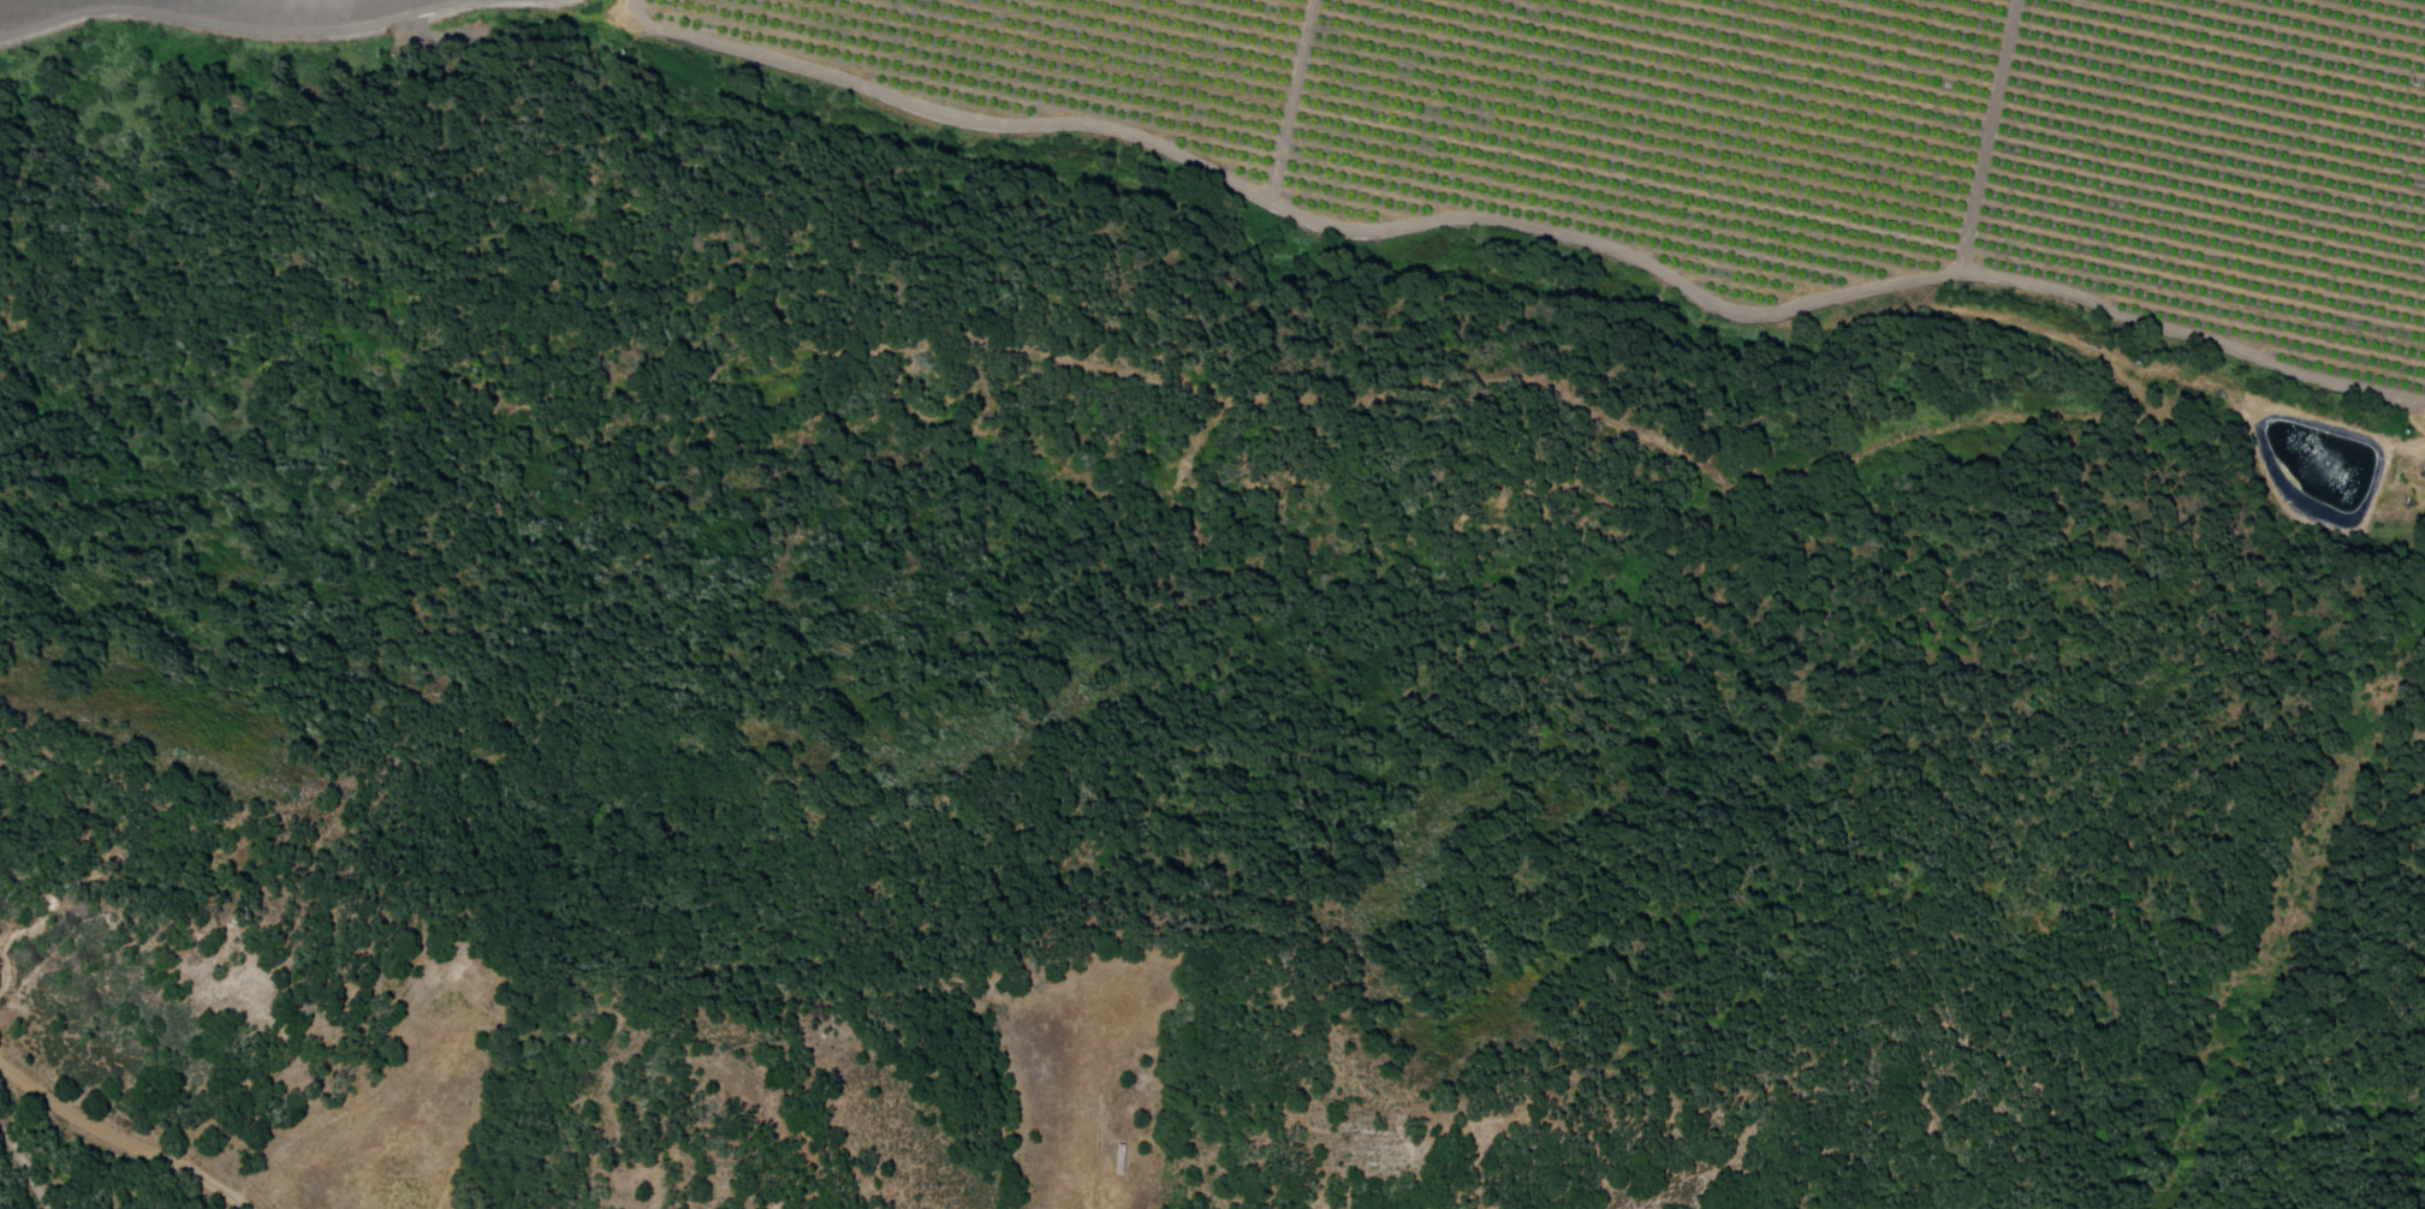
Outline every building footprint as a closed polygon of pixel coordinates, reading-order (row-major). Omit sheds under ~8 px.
[(1121,1144),(1128,1145),(1125,1175),(1118,1175),(1121,1144)]
